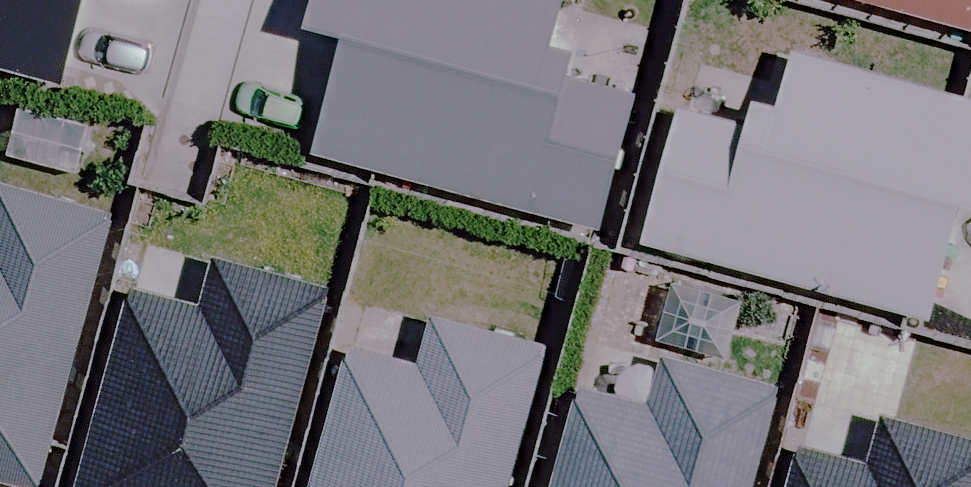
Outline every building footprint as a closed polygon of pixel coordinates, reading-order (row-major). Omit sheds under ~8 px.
[(49,82),(71,0),(0,0),(0,69),(49,82)] [(303,34),(337,44),(306,154),(587,233),(624,105),(554,85),(563,56),(536,49),(550,0),(313,0),(303,34)] [(970,35),(970,0),(846,0),(970,35)] [(635,243),(914,322),(947,207),(970,214),(970,108),(786,56),(770,112),(744,104),(736,134),(671,116),(635,243)] [(101,216),(0,188),(0,486),(4,486),(24,486),(101,216)] [(317,289),(210,259),(196,309),(121,289),(65,486),(261,486),(317,289)] [(537,353),(430,323),(415,374),(341,353),(303,486),(499,486),(537,353)] [(769,391),(661,361),(647,412),(572,391),(545,486),(741,486),(769,391)] [(880,422),(865,473),(791,452),(781,486),(970,486),(970,448),(880,422)]
